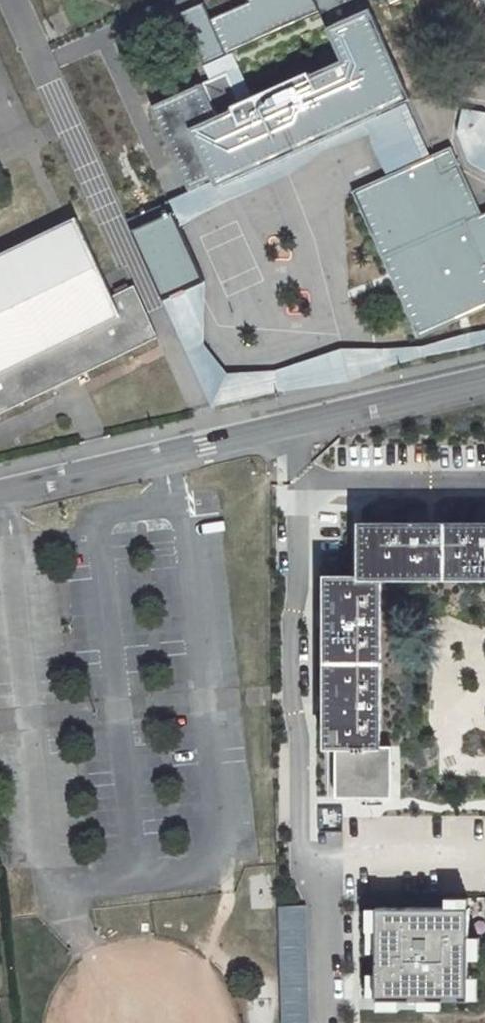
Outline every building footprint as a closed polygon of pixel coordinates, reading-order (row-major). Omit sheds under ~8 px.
[(248,4),(210,20),(203,3),(180,14),(204,66),(321,14),(327,28),(370,9),(366,0),(246,0),(248,4)] [(370,9),(327,28),(342,61),(310,76),(317,90),(356,72),(376,116),(405,102),(411,100),(370,9)] [(317,90),(310,76),(308,71),(238,101),(226,73),(202,84),(213,110),(216,117),(233,109),(240,125),(317,90)] [(240,125),(197,144),(212,179),(216,188),(376,116),(356,72),(317,90),(240,125)] [(202,84),(151,107),(189,190),(212,179),(197,144),(240,125),(233,109),(216,117),(213,110),(202,84)] [(212,179),(189,190),(169,201),(174,213),(180,226),(203,212),(293,173),(328,148),(367,136),(387,176),(431,156),(405,102),(376,116),(216,188),(212,179)] [(465,222),(481,214),(457,163),(450,147),(431,156),(387,176),(352,192),(419,338),(484,309),(484,265),(465,222)] [(481,214),(465,222),(484,265),(484,212),(481,214)] [(180,226),(174,213),(132,232),(162,299),(204,280),(180,226)] [(0,255),(0,414),(58,386),(77,377),(158,339),(134,287),(113,298),(75,219),(0,255)] [(204,280),(162,299),(209,405),(347,383),(428,355),(469,348),(484,344),(484,329),(473,331),(425,346),(340,348),(273,371),(236,376),(204,345),(204,280)] [(77,377),(58,386),(63,397),(82,387),(77,377)] [(424,515),(409,515),(409,526),(424,526),(424,515)] [(380,579),(480,579),(484,579),(484,526),(480,526),(424,526),(409,526),(359,526),(358,579),(328,578),(327,747),(336,746),(336,799),(392,798),(391,747),(380,747),(380,579)] [(463,912),(374,910),(374,998),(463,994),(463,912)]
